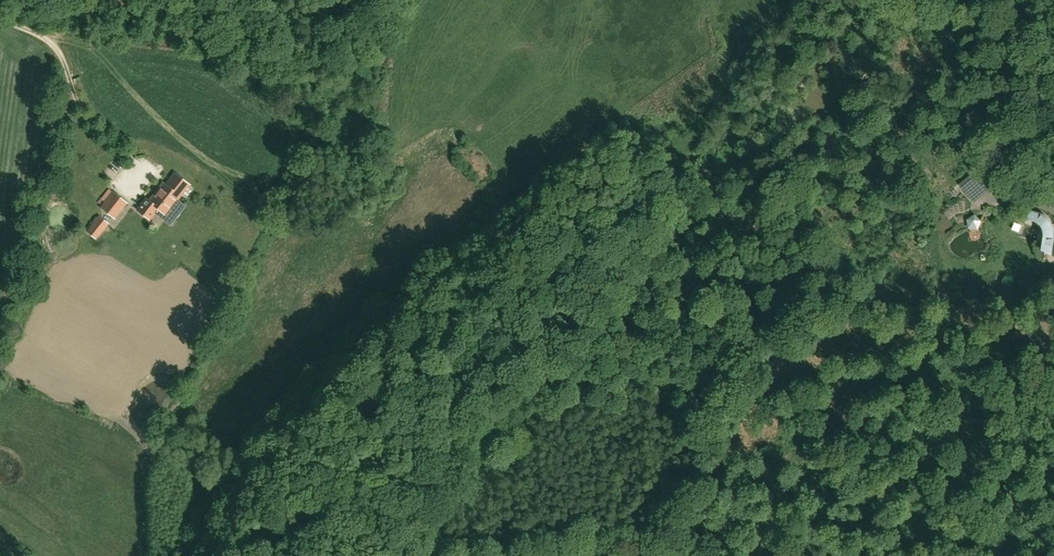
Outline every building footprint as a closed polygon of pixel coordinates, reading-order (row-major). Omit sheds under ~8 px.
[(974,177),(962,186),(966,191),(981,179),(977,177),(974,177)] [(163,183),(149,201),(146,199),(137,210),(149,219),(154,212),(162,219),(180,196),(163,183)] [(115,218),(125,204),(111,194),(101,207),(115,218)] [(1042,240),(1041,242),(1037,241),(1037,247),(1037,249),(1038,251),(1038,253),(1039,254),(1040,256),(1042,257),(1044,259),(1045,252),(1051,255),(1053,237),(1053,228),(1053,227),(1053,225),(1052,222),(1051,221),(1049,219),(1048,217),(1046,216),(1044,214),(1042,214),(1031,210),(1028,218),(1030,219),(1032,220),(1034,221),(1036,222),(1038,224),(1039,225),(1039,226),(1040,228),(1041,230),(1042,232),(1042,234),(1042,236),(1042,238),(1042,240)] [(975,214),(967,219),(968,229),(978,230),(981,221),(975,214)] [(98,216),(86,231),(96,239),(109,223),(98,216)]
